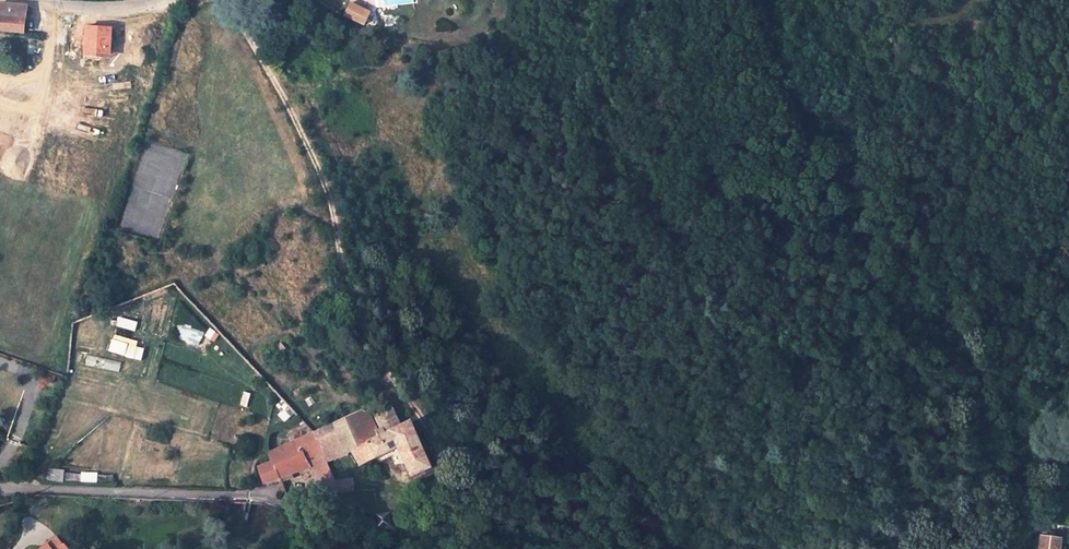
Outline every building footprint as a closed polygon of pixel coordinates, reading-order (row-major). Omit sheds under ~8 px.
[(25,33),(27,7),(0,4),(0,30),(25,33)] [(352,4),(347,16),(357,21),(359,23),(361,24),(366,25),(371,13),(352,4)] [(913,95),(911,88),(910,87),(900,90),(902,99),(913,95)] [(119,318),(118,326),(137,329),(138,321),(119,318)] [(201,342),(203,332),(184,328),(182,339),(201,342)] [(147,343),(113,336),(110,352),(143,359),(147,343)] [(336,441),(343,456),(353,453),(361,466),(399,449),(412,477),(432,467),(412,422),(398,426),(390,405),(374,412),(380,427),(376,429),(368,410),(361,409),(312,432),(319,447),(336,441)] [(319,447),(312,432),(270,451),(275,462),(260,467),(266,482),(316,466),(326,462),(319,447)] [(319,447),(326,462),(343,456),(336,441),(319,447)] [(327,492),(340,491),(336,482),(326,462),(316,466),(327,492)] [(336,482),(340,491),(354,490),(353,481),(336,482)] [(377,529),(391,527),(390,513),(376,514),(377,529)] [(1062,541),(1042,539),(1041,548),(1061,548),(1062,541)] [(62,546),(58,548),(52,540),(41,548),(64,548),(62,546)]
